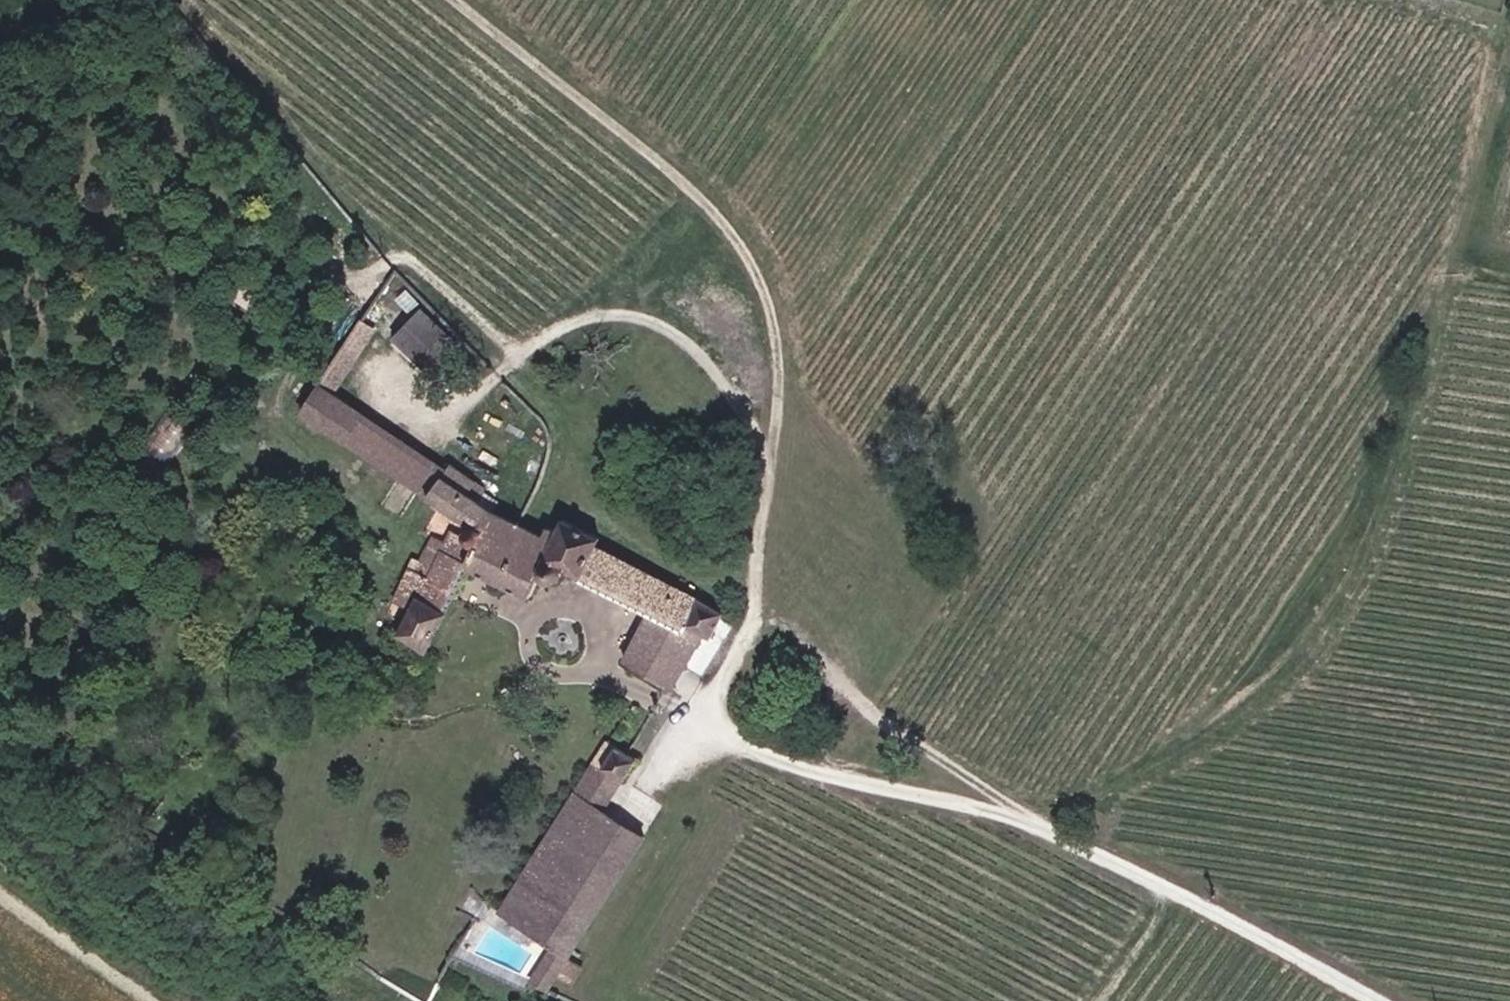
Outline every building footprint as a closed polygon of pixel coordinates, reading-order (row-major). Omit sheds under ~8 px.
[(391,263),(364,304),(380,316),(406,281),(391,263)] [(423,303),(394,334),(441,378),(470,347),(423,303)] [(342,441),(361,410),(314,379),(294,410),(342,441)] [(444,466),(361,410),(342,441),(425,494),(444,466)] [(146,444),(167,459),(191,427),(169,411),(146,444)] [(444,466),(425,494),(463,519),(458,529),(450,524),(439,539),(429,535),(411,564),(427,575),(395,627),(421,640),(471,554),(542,593),(556,569),(564,569),(570,567),(578,562),(651,605),(623,658),(664,680),(695,627),(706,632),(721,608),(589,535),(592,531),(554,508),(546,520),(534,513),(526,524),(473,490),(480,477),(450,457),(444,466)] [(604,757),(612,762),(623,768),(634,750),(612,740),(604,757)] [(612,762),(604,757),(509,903),(558,935),(553,946),(570,957),(640,842),(597,816),(604,804),(590,797),(612,762)] [(590,797),(604,804),(623,768),(612,762),(590,797)] [(647,832),(604,804),(597,816),(640,842),(647,832)] [(570,957),(553,946),(539,969),(557,980),(570,957)]
